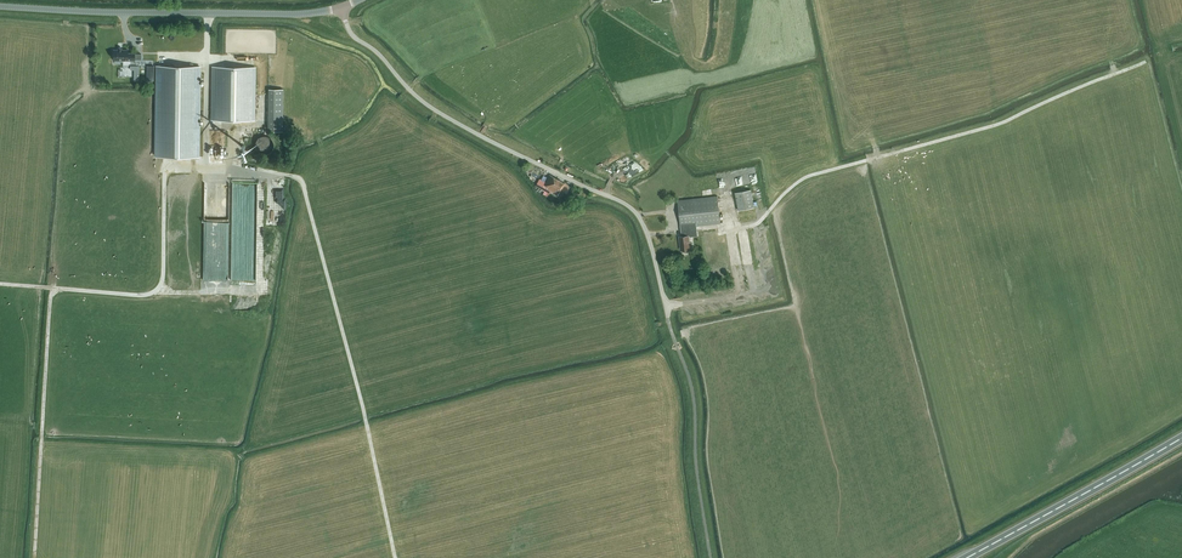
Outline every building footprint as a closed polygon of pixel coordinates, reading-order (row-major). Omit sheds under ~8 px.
[(118,50),(114,50),(114,61),(123,61),(123,60),(131,60),(131,61),(135,61),(135,60),(141,60),(141,54),(135,54),(135,53),(128,53),(128,50),(122,50),(122,48),(118,48),(118,50)] [(200,66),(157,66),(156,156),(198,156),(200,66)] [(254,120),(255,67),(213,66),(212,119),(254,120)] [(283,89),(269,89),(268,131),(283,131),(283,89)] [(630,153),(620,157),(623,163),(632,160),(630,153)] [(544,184),(543,187),(550,191),(551,190),(558,194),(560,190),(565,193),(569,185),(550,174),(544,184)] [(239,189),(249,190),(250,182),(240,182),(239,189)] [(754,206),(751,188),(735,192),(738,209),(754,206)] [(718,196),(703,197),(678,200),(681,227),(682,236),(680,236),(681,250),(690,249),(689,236),(690,236),(689,226),(721,223),(718,196)] [(204,274),(204,282),(228,282),(228,274),(204,274)]
